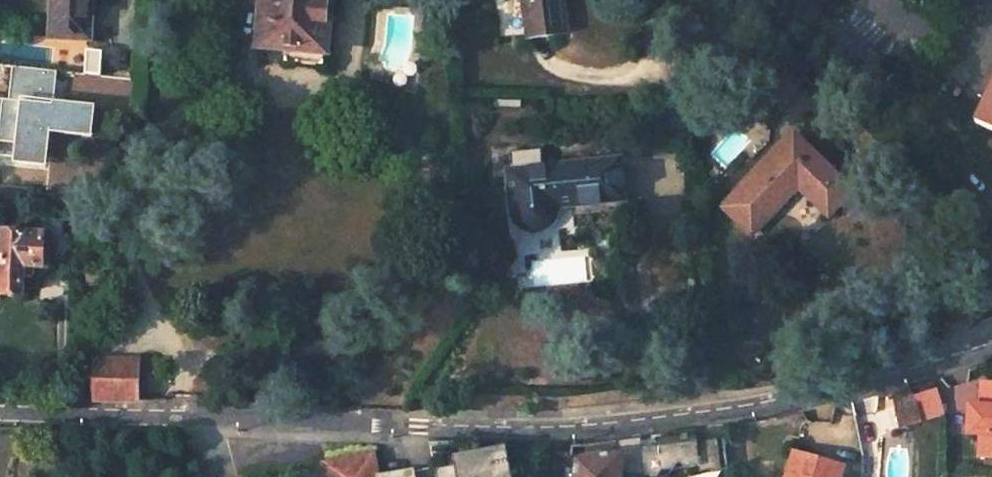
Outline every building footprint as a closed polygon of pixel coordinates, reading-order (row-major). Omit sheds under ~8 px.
[(73,38),(76,0),(43,0),(41,35),(73,38)] [(258,45),(285,48),(284,63),(323,67),(327,24),(336,18),(337,6),(332,0),(263,0),(258,45)] [(524,40),(563,35),(558,0),(518,0),(524,40)] [(976,123),(991,131),(991,89),(976,123)] [(796,136),(727,210),(755,237),(802,188),(832,217),(855,192),(832,171),(796,136)] [(619,159),(608,160),(608,201),(624,199),(623,197),(619,159)] [(557,214),(557,210),(608,201),(608,160),(508,173),(514,216),(515,221),(518,226),(522,229),(526,232),(532,234),(539,234),(546,232),(550,229),(553,225),(556,220),(557,214)] [(30,165),(28,182),(49,186),(50,169),(30,165)] [(65,172),(50,169),(49,186),(63,189),(65,172)] [(4,230),(1,290),(22,292),(24,264),(42,266),(44,234),(4,230)] [(97,361),(96,399),(135,400),(136,363),(97,361)] [(975,379),(974,397),(991,398),(991,380),(975,379)] [(933,380),(911,387),(916,398),(923,426),(945,419),(933,380)] [(911,387),(891,392),(894,404),(916,398),(911,387)] [(902,432),(923,426),(916,398),(894,404),(902,432)] [(960,401),(958,434),(975,435),(974,458),(991,459),(991,402),(960,401)] [(695,434),(639,441),(640,446),(696,440),(695,434)] [(644,476),(668,476),(672,471),(697,467),(699,471),(699,472),(700,472),(726,468),(722,439),(696,442),(696,440),(640,446),(641,453),(644,476)] [(435,476),(508,476),(505,465),(510,463),(507,445),(467,452),(469,462),(453,465),(433,468),(435,476)] [(467,452),(451,455),(451,456),(453,465),(469,462),(467,452)] [(641,453),(575,461),(574,476),(618,476),(618,474),(644,476),(641,453)] [(841,466),(793,453),(786,476),(839,476),(841,466)] [(413,468),(377,475),(373,455),(327,463),(329,476),(415,476),(413,468)] [(510,463),(505,465),(508,476),(513,476),(510,463)]
